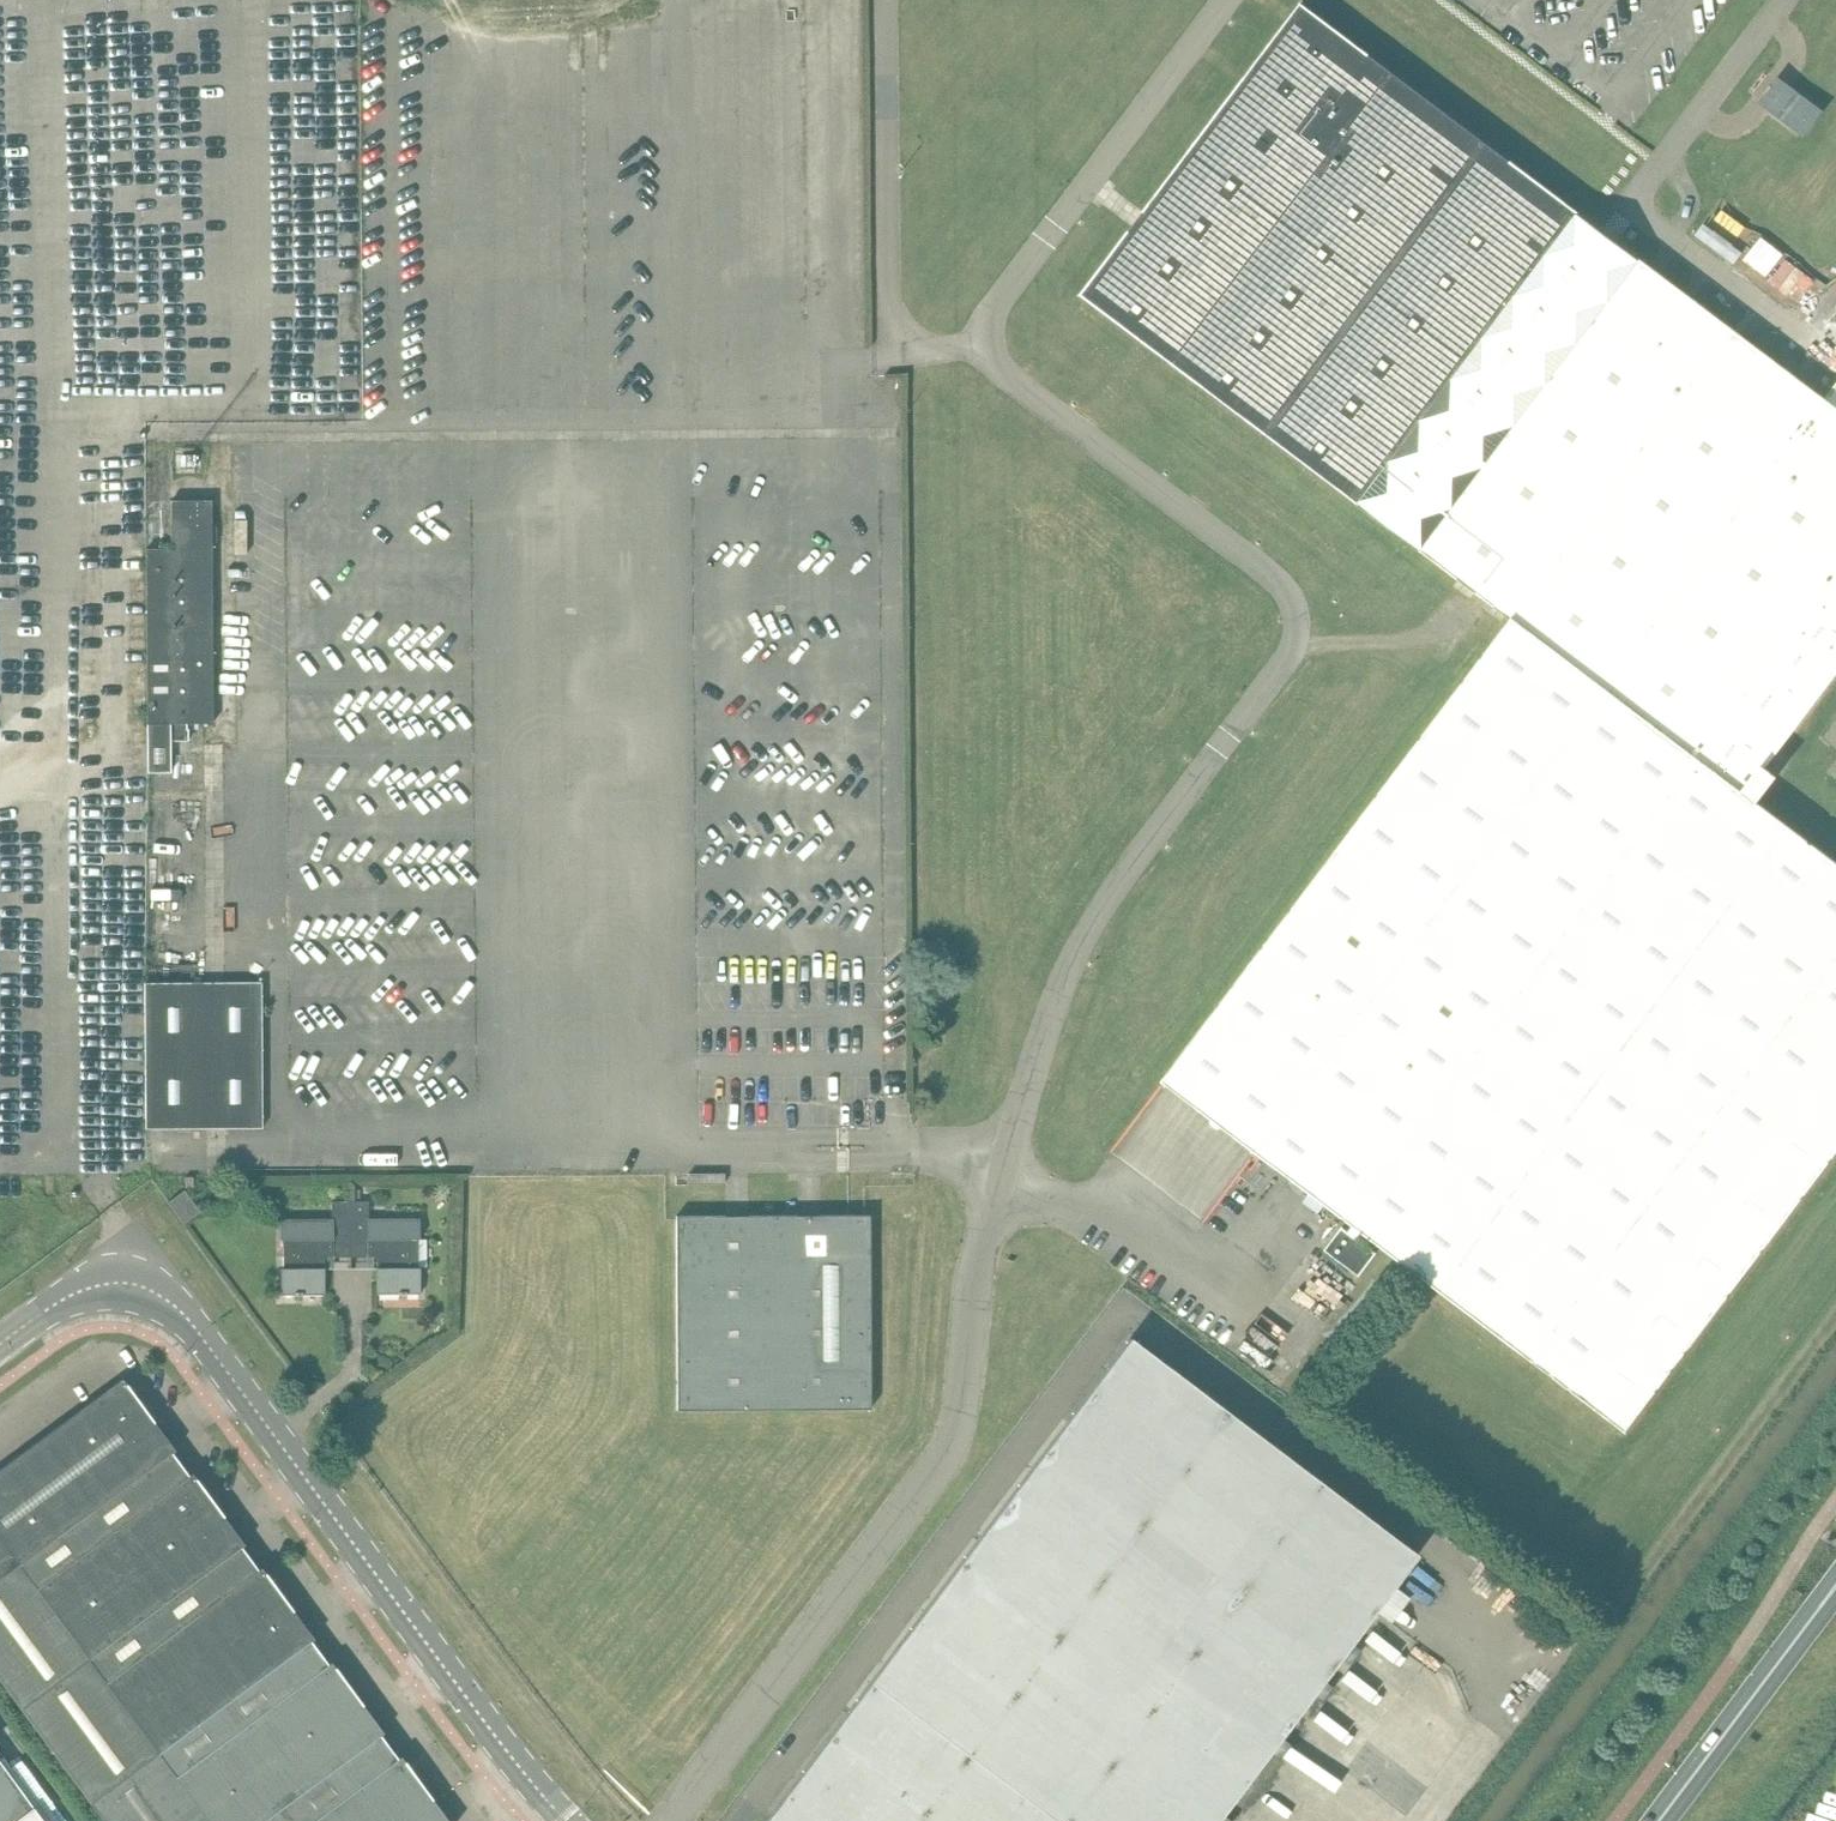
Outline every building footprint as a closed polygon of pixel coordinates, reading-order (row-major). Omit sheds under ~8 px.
[(1825,399),(1302,5),(1082,295),(1512,619),(1164,1081),(1354,1224),(1347,1233),(1342,1228),(1325,1250),(1359,1275),(1375,1254),(1356,1239),(1363,1230),(1629,1431),(1835,1155),(1835,858),(1761,802),(1781,775),(1768,765),(1835,675),(1835,385),(1825,399)] [(1759,104),(1804,138),(1824,111),(1779,77),(1759,104)] [(187,724),(213,724),(211,501),(171,501),(171,549),(146,549),(148,724),(148,773),(171,773),(171,742),(189,742),(189,730),(187,730),(187,724)] [(262,1128),(262,983),(145,983),(146,1129),(262,1128)] [(168,1202),(184,1224),(201,1212),(185,1190),(168,1202)] [(351,1270),(350,1202),(333,1202),(333,1219),(281,1219),(281,1240),(284,1240),(284,1268),(281,1268),(281,1295),(294,1295),(294,1296),(303,1296),(303,1295),(325,1295),(325,1258),(350,1258),(350,1270),(351,1270)] [(369,1202),(350,1202),(351,1270),(352,1270),(352,1258),(377,1258),(377,1295),(399,1295),(399,1296),(406,1296),(406,1294),(421,1294),(420,1268),(417,1268),(417,1239),(420,1239),(420,1218),(369,1219),(369,1202)] [(676,1216),(677,1410),(871,1409),(870,1215),(676,1216)] [(1419,1556),(1208,1396),(1130,1338),(766,1820),(1219,1820),(1419,1556)] [(180,1463),(172,1453),(175,1450),(123,1379),(0,1470),(0,1594),(180,1463)] [(28,1720),(250,1558),(242,1547),(245,1545),(193,1473),(189,1476),(180,1463),(0,1594),(0,1681),(28,1720)] [(28,1720),(97,1812),(319,1652),(311,1641),(314,1639),(262,1568),(259,1570),(250,1558),(28,1720)] [(389,1747),(381,1735),(384,1733),(332,1662),(329,1664),(319,1652),(97,1812),(103,1820),(287,1820),(389,1747)] [(287,1820),(449,1820),(401,1756),(398,1759),(389,1747),(287,1820)] [(34,1807),(0,1760),(0,1820),(45,1820),(34,1807)]
